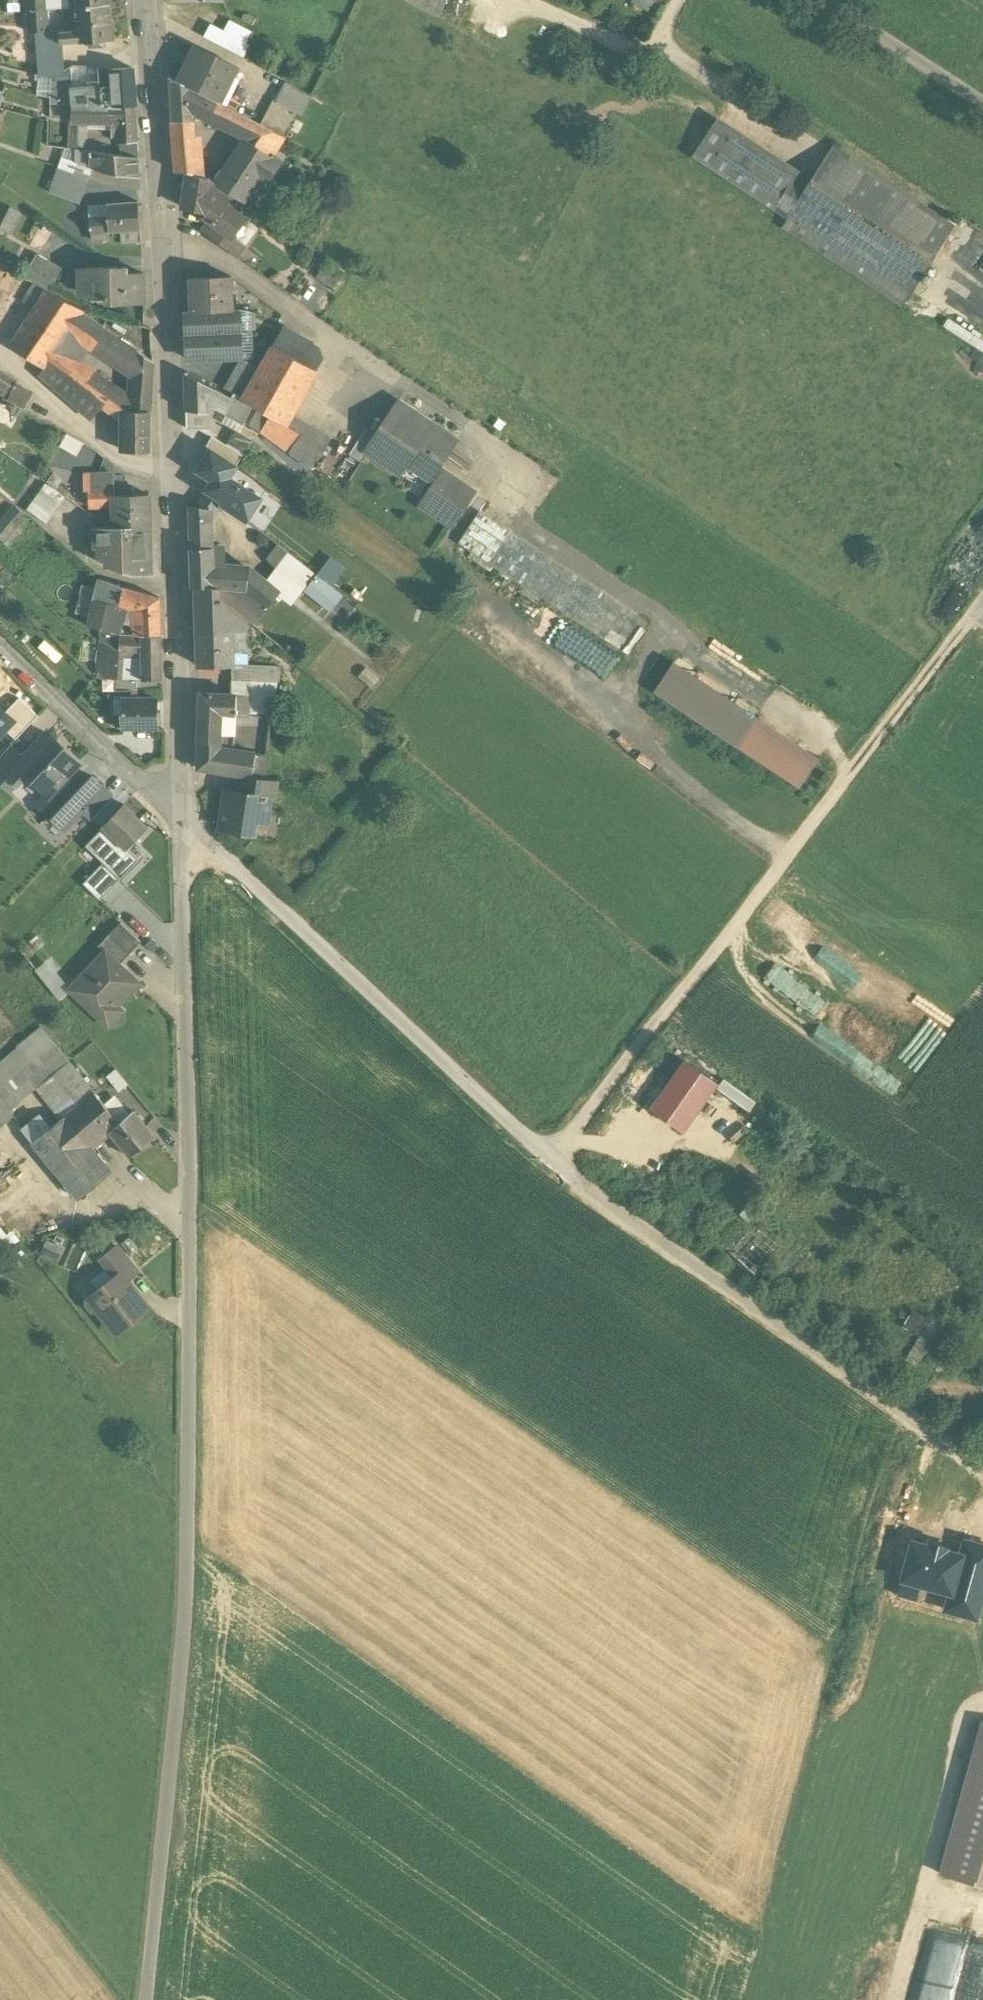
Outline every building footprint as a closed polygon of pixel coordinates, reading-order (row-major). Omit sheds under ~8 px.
[(27,10),(46,9),(45,0),(27,0),(27,10)] [(46,9),(46,10),(73,8),(72,0),(45,0),(46,9)] [(73,8),(110,6),(110,0),(72,0),(73,8)] [(424,10),(430,0),(406,0),(424,10)] [(424,10),(432,15),(437,15),(446,0),(430,0),(424,10)] [(110,6),(73,8),(75,32),(75,43),(79,42),(80,42),(89,42),(89,48),(103,47),(103,41),(114,40),(112,21),(111,21),(110,6)] [(46,9),(27,10),(29,33),(36,33),(47,32),(46,10),(46,9)] [(251,33),(230,20),(224,32),(245,44),(251,33)] [(224,32),(211,24),(204,37),(243,58),(249,46),(245,44),(224,32)] [(47,32),(36,33),(38,53),(62,52),(62,43),(61,43),(60,43),(59,33),(47,32)] [(75,32),(59,33),(60,43),(61,43),(62,43),(75,43),(75,32)] [(212,56),(195,48),(178,82),(219,102),(220,102),(237,67),(212,55),(212,56)] [(38,53),(39,76),(51,78),(64,71),(62,52),(38,53)] [(112,69),(74,66),(70,68),(72,88),(72,92),(101,90),(100,79),(112,81),(112,69)] [(64,71),(51,78),(50,98),(50,104),(72,105),(72,92),(72,88),(70,68),(64,71)] [(132,68),(112,69),(112,81),(100,79),(101,90),(104,90),(105,105),(115,105),(115,106),(134,106),(132,68)] [(39,76),(37,95),(50,98),(51,78),(39,76)] [(178,82),(169,78),(171,122),(190,122),(190,112),(220,126),(228,107),(220,102),(219,102),(178,82)] [(311,96),(285,82),(284,83),(276,100),(297,111),(297,112),(302,115),(311,96)] [(101,90),(72,92),(72,105),(105,105),(104,90),(101,90)] [(275,100),(262,125),(282,136),(284,137),(297,112),(297,111),(276,100),(275,100)] [(134,106),(115,106),(115,105),(105,105),(72,105),(71,120),(88,121),(111,123),(118,123),(118,138),(119,144),(137,142),(134,106)] [(262,125),(228,107),(220,126),(238,135),(245,140),(270,156),(282,136),(262,125)] [(190,122),(171,122),(172,137),(198,138),(209,136),(229,146),(238,135),(220,126),(190,112),(190,122)] [(88,121),(71,120),(69,149),(75,149),(85,151),(86,143),(88,121)] [(796,174),(716,122),(694,155),(774,208),(796,174)] [(198,138),(172,137),(175,172),(188,173),(189,173),(202,177),(198,138)] [(245,140),(217,184),(225,189),(224,190),(233,196),(243,202),(259,177),(267,182),(280,162),(270,156),(245,140)] [(137,142),(119,144),(120,155),(138,158),(137,142)] [(106,146),(86,143),(85,151),(105,153),(106,146)] [(92,168),(75,162),(75,150),(69,149),(65,148),(58,168),(88,179),(92,168)] [(952,226),(833,148),(810,183),(789,217),(783,226),(901,304),(952,226)] [(85,151),(75,149),(75,150),(75,162),(92,168),(103,172),(139,178),(138,158),(120,155),(105,153),(85,151)] [(88,179),(58,168),(49,193),(79,204),(88,179)] [(189,173),(188,173),(182,208),(207,212),(205,217),(210,221),(209,222),(231,238),(232,237),(246,218),(226,206),(233,196),(224,190),(209,180),(209,179),(202,177),(189,173)] [(796,174),(774,208),(789,217),(810,183),(796,174)] [(138,202),(106,205),(107,216),(89,218),(91,234),(109,233),(120,232),(140,230),(138,202)] [(106,205),(89,206),(89,218),(107,216),(106,205)] [(12,207),(1,228),(11,233),(22,212),(12,207)] [(231,238),(209,222),(202,232),(236,257),(244,246),(232,237),(231,238)] [(140,230),(120,232),(121,244),(141,242),(140,230)] [(53,232),(46,250),(87,265),(93,247),(53,232)] [(62,268),(38,254),(24,277),(49,291),(62,268)] [(341,277),(325,266),(317,277),(333,288),(341,277)] [(126,267),(86,268),(87,297),(105,297),(105,301),(109,300),(108,274),(126,274),(126,267)] [(126,274),(108,274),(109,300),(109,305),(143,304),(142,273),(126,274)] [(231,277),(191,278),(192,311),(192,312),(232,311),(232,310),(231,277)] [(114,388),(79,366),(90,349),(134,377),(133,385),(151,395),(153,362),(103,329),(104,328),(84,313),(85,311),(49,291),(47,291),(10,346),(45,369),(40,376),(88,418),(101,403),(124,424),(124,413),(126,413),(131,404),(114,388)] [(232,311),(192,312),(192,311),(185,312),(187,360),(241,358),(239,310),(232,310),(232,311)] [(283,328),(242,401),(251,406),(258,410),(270,416),(286,425),(291,414),(316,370),(301,361),(310,344),(283,328)] [(310,344),(301,361),(316,370),(322,359),(319,349),(310,344)] [(0,372),(0,395),(7,399),(16,384),(17,382),(0,372)] [(231,399),(185,375),(186,412),(208,412),(211,408),(224,415),(231,399)] [(33,393),(16,384),(7,399),(24,409),(33,393)] [(242,401),(232,395),(231,399),(224,415),(243,425),(251,406),(242,401)] [(428,425),(396,405),(377,435),(365,452),(368,454),(396,472),(406,456),(434,474),(457,440),(430,422),(428,425)] [(258,410),(249,426),(260,432),(270,416),(258,410)] [(126,413),(124,413),(124,424),(124,452),(149,452),(150,413),(126,413)] [(291,414),(286,425),(270,416),(260,432),(311,469),(329,438),(291,414)] [(366,428),(349,454),(362,462),(368,454),(365,452),(377,435),(366,428)] [(84,443),(67,433),(60,445),(78,454),(84,443)] [(205,448),(210,451),(236,467),(244,455),(213,436),(205,448)] [(247,521),(261,499),(229,479),(236,467),(210,451),(198,471),(213,480),(206,491),(222,501),(223,507),(247,521)] [(475,492),(444,471),(421,505),(452,526),(475,492)] [(114,474),(83,475),(84,491),(88,491),(88,490),(114,489),(114,474)] [(63,497),(45,484),(32,502),(50,515),(63,497)] [(114,489),(88,490),(88,491),(84,491),(84,502),(89,502),(89,508),(113,507),(115,507),(114,496),(114,489)] [(149,495),(132,495),(131,489),(124,489),(124,495),(114,496),(115,507),(113,507),(114,527),(150,526),(149,495)] [(211,510),(189,505),(190,549),(212,548),(211,510)] [(16,507),(0,525),(0,539),(2,541),(25,514),(16,507)] [(618,651),(641,616),(482,510),(459,545),(618,651)] [(114,527),(95,528),(96,548),(101,547),(101,560),(108,559),(109,567),(135,575),(151,574),(150,526),(114,527)] [(277,545),(267,559),(276,570),(288,553),(277,545)] [(212,548),(190,549),(191,588),(217,587),(219,587),(247,591),(249,569),(213,566),(212,548)] [(288,553),(276,570),(267,583),(278,592),(290,602),(313,572),(288,553)] [(253,625),(278,592),(267,583),(249,569),(247,591),(219,587),(219,597),(253,625)] [(159,598),(99,580),(88,626),(101,629),(120,634),(120,636),(121,636),(161,636),(159,598)] [(218,587),(197,588),(198,607),(219,607),(218,600),(218,587)] [(240,615),(222,600),(218,600),(219,607),(198,607),(199,633),(231,632),(233,632),(233,624),(240,615)] [(120,634),(101,629),(99,641),(108,647),(120,653),(121,636),(120,636),(120,634)] [(199,633),(198,633),(199,667),(232,666),(232,664),(232,654),(231,632),(199,633)] [(161,636),(121,636),(120,653),(120,655),(142,656),(143,680),(161,681),(161,636)] [(108,647),(99,641),(96,670),(106,679),(107,679),(108,647)] [(120,653),(108,647),(107,679),(115,679),(120,680),(121,675),(120,655),(120,653)] [(248,654),(232,654),(232,664),(248,665),(248,654)] [(248,665),(232,664),(232,666),(232,680),(250,681),(277,683),(279,666),(248,665)] [(658,695),(736,746),(756,717),(678,665),(658,695)] [(137,675),(121,675),(120,680),(115,679),(116,690),(137,690),(137,675)] [(232,680),(231,680),(230,695),(239,695),(239,696),(246,696),(250,696),(250,681),(232,680)] [(277,683),(250,681),(250,696),(248,713),(272,717),(277,683)] [(230,695),(200,693),(198,741),(198,742),(221,742),(220,748),(233,750),(236,717),(246,716),(246,696),(239,696),(239,695),(230,695)] [(15,741),(37,717),(20,700),(6,715),(14,723),(5,732),(15,741)] [(157,728),(157,700),(114,700),(114,714),(122,714),(122,728),(157,728)] [(5,732),(14,723),(6,715),(0,709),(0,737),(5,732)] [(819,758),(756,717),(736,746),(799,788),(819,758)] [(79,762),(47,733),(24,758),(8,775),(10,776),(18,784),(27,774),(48,794),(79,762)] [(221,742),(198,742),(197,768),(248,777),(252,777),(256,754),(233,750),(220,748),(221,742)] [(0,756),(0,782),(2,784),(10,776),(8,775),(24,758),(10,745),(0,756)] [(267,755),(256,754),(252,777),(263,779),(267,755)] [(36,807),(62,832),(82,811),(105,787),(79,762),(48,794),(36,807)] [(252,777),(248,777),(246,792),(246,793),(274,798),(276,781),(263,779),(252,777)] [(105,787),(82,811),(92,820),(115,796),(105,787)] [(246,792),(226,789),(220,829),(254,834),(256,822),(268,824),(272,799),(273,800),(274,798),(246,793),(246,792)] [(148,827),(124,804),(103,827),(117,841),(126,849),(127,850),(136,839),(148,827)] [(85,846),(103,862),(82,884),(100,900),(147,850),(136,839),(127,850),(126,849),(117,841),(103,827),(85,846)] [(142,942),(121,922),(99,945),(105,950),(106,949),(121,964),(142,942)] [(121,964),(106,949),(105,950),(74,983),(87,996),(82,1001),(109,1027),(125,1010),(119,1004),(138,984),(119,966),(121,964)] [(817,1017),(827,1003),(768,962),(758,976),(817,1017)] [(41,1028),(18,1047),(32,1064),(56,1045),(41,1028)] [(56,1045),(32,1064),(0,1089),(0,1102),(7,1111),(36,1088),(61,1119),(63,1118),(94,1092),(56,1045)] [(18,1047),(0,1062),(0,1089),(32,1064),(18,1047)] [(716,1084),(686,1061),(671,1081),(667,1082),(670,1083),(653,1110),(683,1131),(716,1084)] [(723,1081),(718,1090),(751,1108),(757,1099),(723,1081)] [(119,1123),(94,1092),(63,1118),(88,1148),(108,1132),(119,1123)] [(0,1102),(0,1128),(13,1118),(7,1111),(0,1102)] [(154,1136),(133,1111),(119,1123),(108,1132),(128,1157),(154,1136)] [(88,1148),(63,1118),(61,1119),(48,1129),(32,1142),(79,1199),(109,1173),(88,1148)] [(37,1119),(22,1131),(32,1142),(48,1129),(42,1122),(38,1121),(37,1119)] [(136,1273),(116,1247),(101,1259),(117,1279),(122,1275),(126,1281),(136,1273)] [(73,1275),(79,1261),(59,1252),(53,1266),(73,1275)] [(126,1281),(122,1275),(117,1279),(101,1293),(95,1292),(89,1297),(89,1304),(93,1309),(99,1310),(116,1331),(147,1306),(126,1281)] [(912,1309),(903,1329),(918,1336),(912,1349),(926,1356),(941,1322),(912,1309)] [(953,1595),(964,1554),(960,1553),(946,1550),(947,1547),(928,1542),(927,1544),(912,1540),(901,1581),(949,1594),(953,1595)] [(977,1620),(982,1598),(982,1545),(964,1540),(960,1553),(964,1554),(953,1595),(949,1594),(944,1611),(977,1620)] [(982,1886),(982,1882),(982,1733),(944,1875),(982,1886)]
